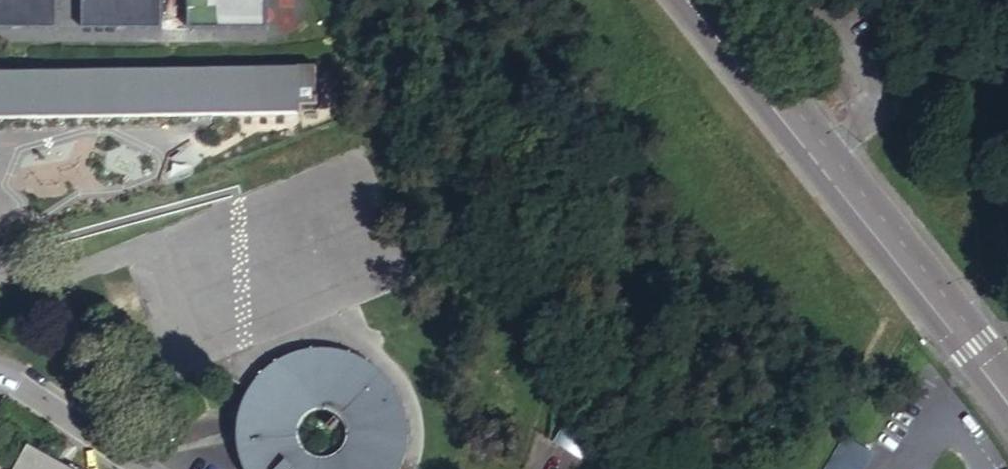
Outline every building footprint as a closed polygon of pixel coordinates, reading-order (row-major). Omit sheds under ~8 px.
[(55,29),(55,0),(0,0),(0,28),(55,29)] [(80,29),(159,29),(159,0),(81,0),(80,29)] [(186,29),(265,30),(265,0),(186,0),(186,29)] [(301,116),(301,108),(316,108),(315,70),(299,70),(299,73),(0,75),(0,120),(301,116)] [(405,465),(406,460),(408,452),(408,445),(409,436),(408,429),(407,424),(405,413),(403,407),(399,397),(392,386),(388,381),(384,376),(376,369),(372,366),(360,359),(353,356),(343,352),(337,351),(331,350),(325,350),(315,350),(310,351),(297,353),(292,355),(286,357),(278,362),(274,365),(268,369),(264,373),(260,377),(255,382),(251,387),(248,391),(246,396),(243,401),(241,405),(240,411),(238,418),(236,424),(235,437),(236,451),(237,457),(242,468),(403,468),(405,465)] [(571,417),(554,446),(581,463),(599,434),(571,417)] [(874,456),(846,439),(829,468),(866,468),(874,456)] [(15,468),(64,468),(27,449),(15,468)]
